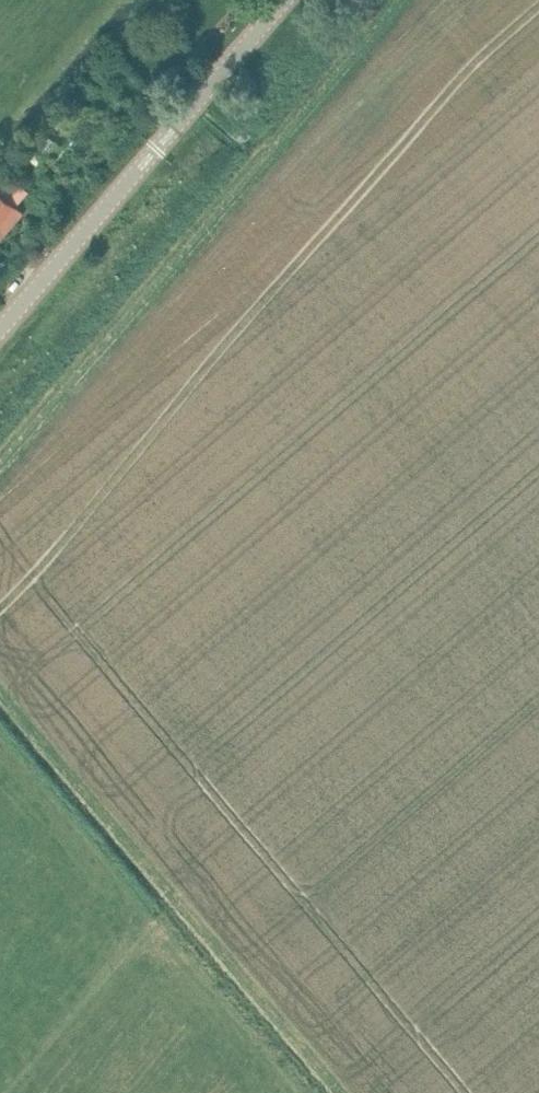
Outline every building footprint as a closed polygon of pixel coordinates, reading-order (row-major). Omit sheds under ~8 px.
[(6,218),(13,225),(24,212),(0,191),(0,225),(6,218)]
